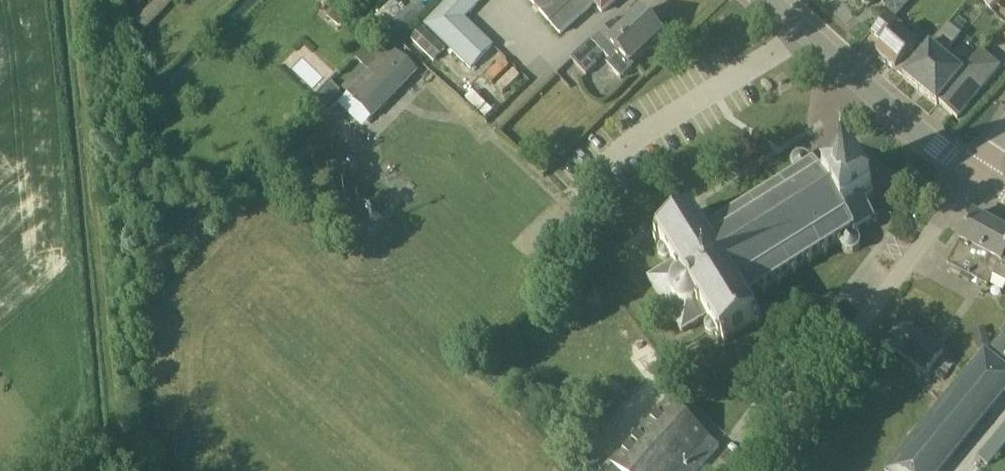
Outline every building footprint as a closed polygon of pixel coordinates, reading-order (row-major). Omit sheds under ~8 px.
[(483,0),(449,0),(425,25),(471,69),(493,46),(465,19),(483,0)] [(549,23),(550,22),(561,35),(581,17),(595,4),(603,13),(618,0),(529,0),(549,23)] [(419,19),(409,8),(403,14),(394,4),(386,12),(405,32),(419,19)] [(347,20),(337,10),(328,18),(339,29),(347,20)] [(635,68),(632,65),(664,34),(643,12),(623,31),(614,21),(592,42),(590,41),(571,60),(584,74),(603,55),(609,61),(606,64),(621,80),(635,68)] [(885,45),(877,55),(904,79),(917,63),(933,43),(926,37),(918,47),(906,37),(899,30),(903,26),(888,13),(871,33),(885,45)] [(947,26),(933,43),(917,63),(904,79),(937,107),(939,105),(957,121),(1002,72),(984,56),(965,77),(943,59),(961,37),(947,26)] [(422,27),(410,40),(434,63),(446,50),(422,27)] [(356,58),(364,66),(369,71),(384,55),(378,49),(376,51),(369,45),(356,58)] [(417,73),(400,57),(356,103),(373,119),(417,73)] [(313,102),(323,112),(342,93),(332,84),(313,102)] [(794,173),(795,174),(797,178),(784,186),(782,183),(779,185),(781,188),(769,196),(767,192),(764,194),(766,198),(754,205),(752,202),(748,204),(750,207),(738,215),(736,211),(733,213),(735,216),(723,224),(721,221),(718,223),(720,226),(708,233),(706,230),(702,232),(695,221),(699,219),(697,215),(693,218),(691,214),(688,216),(689,219),(661,237),(659,234),(656,236),(657,238),(652,241),(656,247),(661,244),(663,247),(661,247),(660,249),(659,250),(658,252),(658,253),(658,254),(658,255),(659,256),(659,257),(660,258),(661,260),(662,260),(664,261),(667,261),(668,261),(670,260),(671,259),(673,264),(648,280),(682,334),(707,317),(710,324),(708,325),(708,326),(707,327),(707,328),(706,329),(706,330),(706,331),(706,332),(707,334),(708,334),(710,336),(711,337),(714,337),(715,337),(717,336),(717,335),(719,339),(717,341),(719,344),(723,342),(725,346),(728,344),(726,341),(755,323),(756,326),(760,324),(758,321),(761,318),(758,315),(756,316),(747,305),(751,302),(749,299),(761,292),(764,295),(767,294),(764,290),(777,283),(779,286),(782,284),(780,281),(792,273),(794,277),(797,275),(795,272),(807,264),(809,267),(812,265),(810,261),(822,254),(824,257),(827,255),(825,252),(838,244),(841,248),(842,250),(842,251),(844,252),(846,253),(848,254),(849,254),(851,254),(853,254),(855,254),(856,253),(857,252),(858,251),(859,250),(859,249),(860,248),(860,247),(860,245),(860,244),(860,243),(860,241),(860,240),(859,239),(858,238),(858,237),(856,233),(873,222),(875,226),(878,224),(876,221),(879,219),(878,216),(874,218),(865,204),(876,198),(855,165),(845,171),(836,157),(839,155),(838,153),(834,155),(832,151),(829,153),(831,156),(814,167),(811,163),(810,161),(808,160),(807,159),(805,158),(803,157),(802,157),(799,157),(796,158),(795,160),(794,161),(793,163),(792,165),(792,166),(792,167),(792,169),(792,170),(793,171),(794,173)] [(974,215),(947,266),(987,287),(993,277),(1004,283),(1004,232),(974,215)] [(944,355),(903,323),(886,345),(927,377),(944,355)] [(991,348),(985,328),(973,331),(978,352),(991,348)] [(991,348),(987,353),(985,352),(887,470),(941,470),(1004,393),(1004,331),(991,348)] [(719,447),(671,404),(610,470),(698,470),(719,448),(719,447)]
